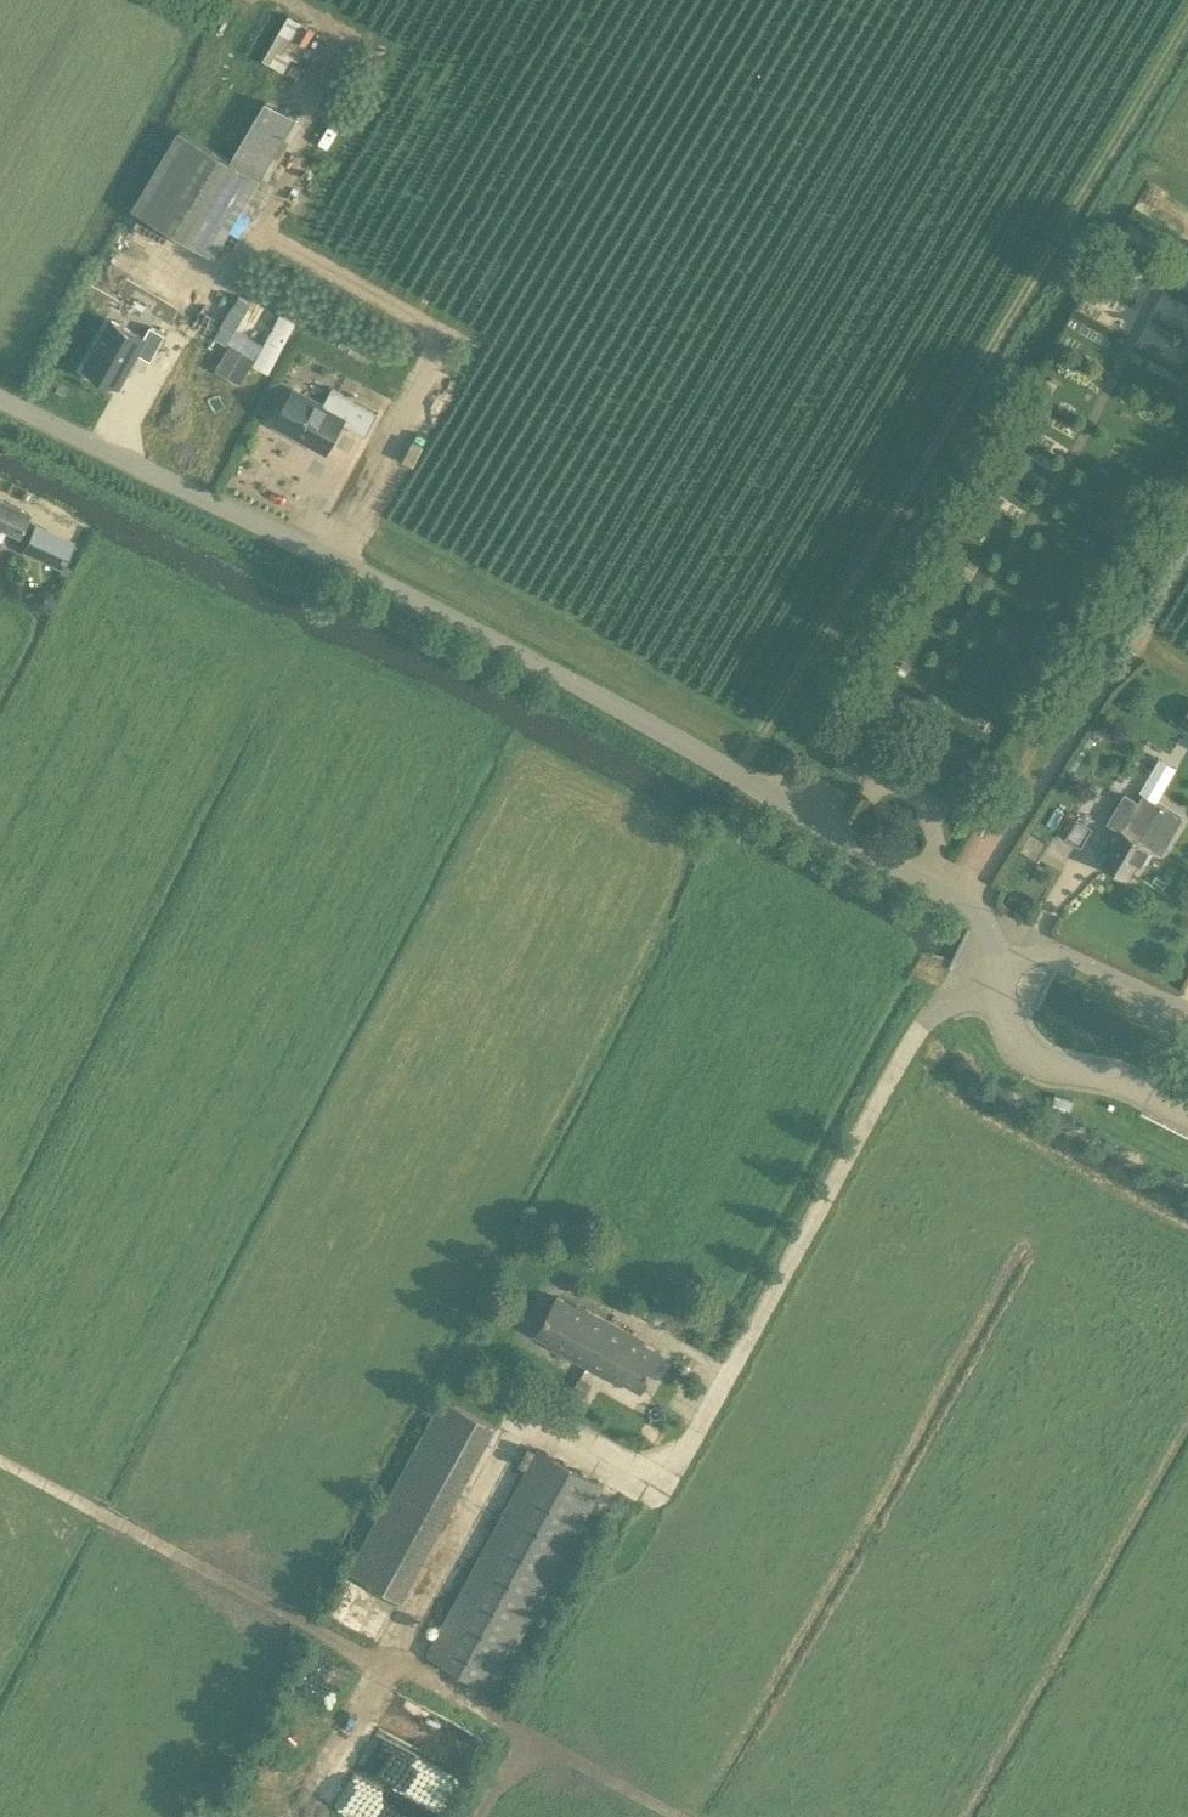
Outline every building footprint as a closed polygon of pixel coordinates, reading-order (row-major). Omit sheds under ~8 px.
[(315,30),(289,15),(263,60),(284,72),(292,58),(298,61),(315,30)] [(181,129),(134,208),(165,227),(213,256),(221,243),(295,118),(266,100),(231,159),(181,129)] [(157,240),(165,227),(134,208),(127,204),(119,218),(120,218),(157,240)] [(240,295),(215,337),(230,345),(216,369),(240,383),(251,363),(268,372),(296,324),(280,315),(264,343),(255,357),(228,342),(236,328),(251,302),(240,295)] [(138,352),(151,360),(166,333),(151,325),(144,336),(112,318),(85,366),(119,385),(138,352)] [(294,389),(276,423),(326,451),(354,400),(333,388),(323,405),(294,389)] [(1,526),(19,535),(30,512),(0,498),(0,529),(1,526)] [(62,570),(75,541),(35,523),(22,552),(62,570)] [(37,590),(34,597),(37,604),(43,607),(50,604),(53,598),(50,591),(44,588),(37,590)] [(1102,863),(1128,878),(1136,863),(1141,865),(1150,849),(1160,855),(1182,817),(1159,804),(1144,795),(1140,803),(1125,794),(1109,822),(1122,829),(1102,863)] [(588,1365),(612,1321),(587,1308),(585,1310),(558,1296),(537,1334),(556,1344),(558,1349),(588,1365)] [(636,1335),(612,1321),(588,1365),(618,1381),(622,1380),(642,1391),(663,1352),(635,1337),(636,1335)] [(579,1382),(574,1391),(584,1397),(589,1387),(579,1382)] [(402,1599),(496,1426),(443,1397),(349,1570),(402,1599)] [(539,1449),(428,1653),(494,1689),(605,1485),(539,1449)] [(417,1800),(436,1808),(454,1769),(373,1734),(343,1803),(375,1816),(410,1816),(417,1800)]
